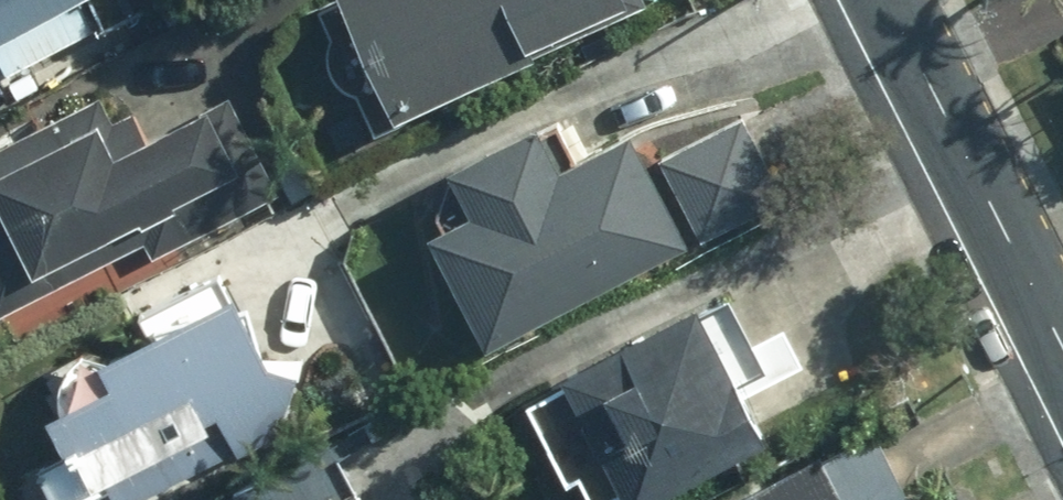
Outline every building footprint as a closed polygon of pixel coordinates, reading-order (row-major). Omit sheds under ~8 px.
[(5,46),(18,73),(91,37),(78,10),(99,0),(0,0),(0,48),(5,46)] [(337,105),(356,97),(373,135),(535,65),(528,49),(627,6),(625,0),(308,0),(325,39),(311,45),(337,105)] [(40,270),(236,170),(207,114),(157,140),(141,108),(109,124),(94,96),(0,144),(0,315),(50,289),(40,270)] [(732,121),(653,162),(695,241),(773,200),(732,121)] [(559,175),(531,123),(394,195),(477,354),(695,241),(653,162),(639,134),(559,175)] [(106,363),(81,352),(56,364),(49,421),(67,459),(8,486),(14,499),(170,499),(305,438),(229,275),(138,317),(149,343),(106,363)] [(708,292),(519,407),(576,499),(612,499),(614,499),(652,499),(763,432),(743,399),(808,360),(782,317),(739,343),(708,292)] [(871,430),(741,499),(908,499),(871,430)] [(329,461),(263,499),(352,499),(329,461)]
